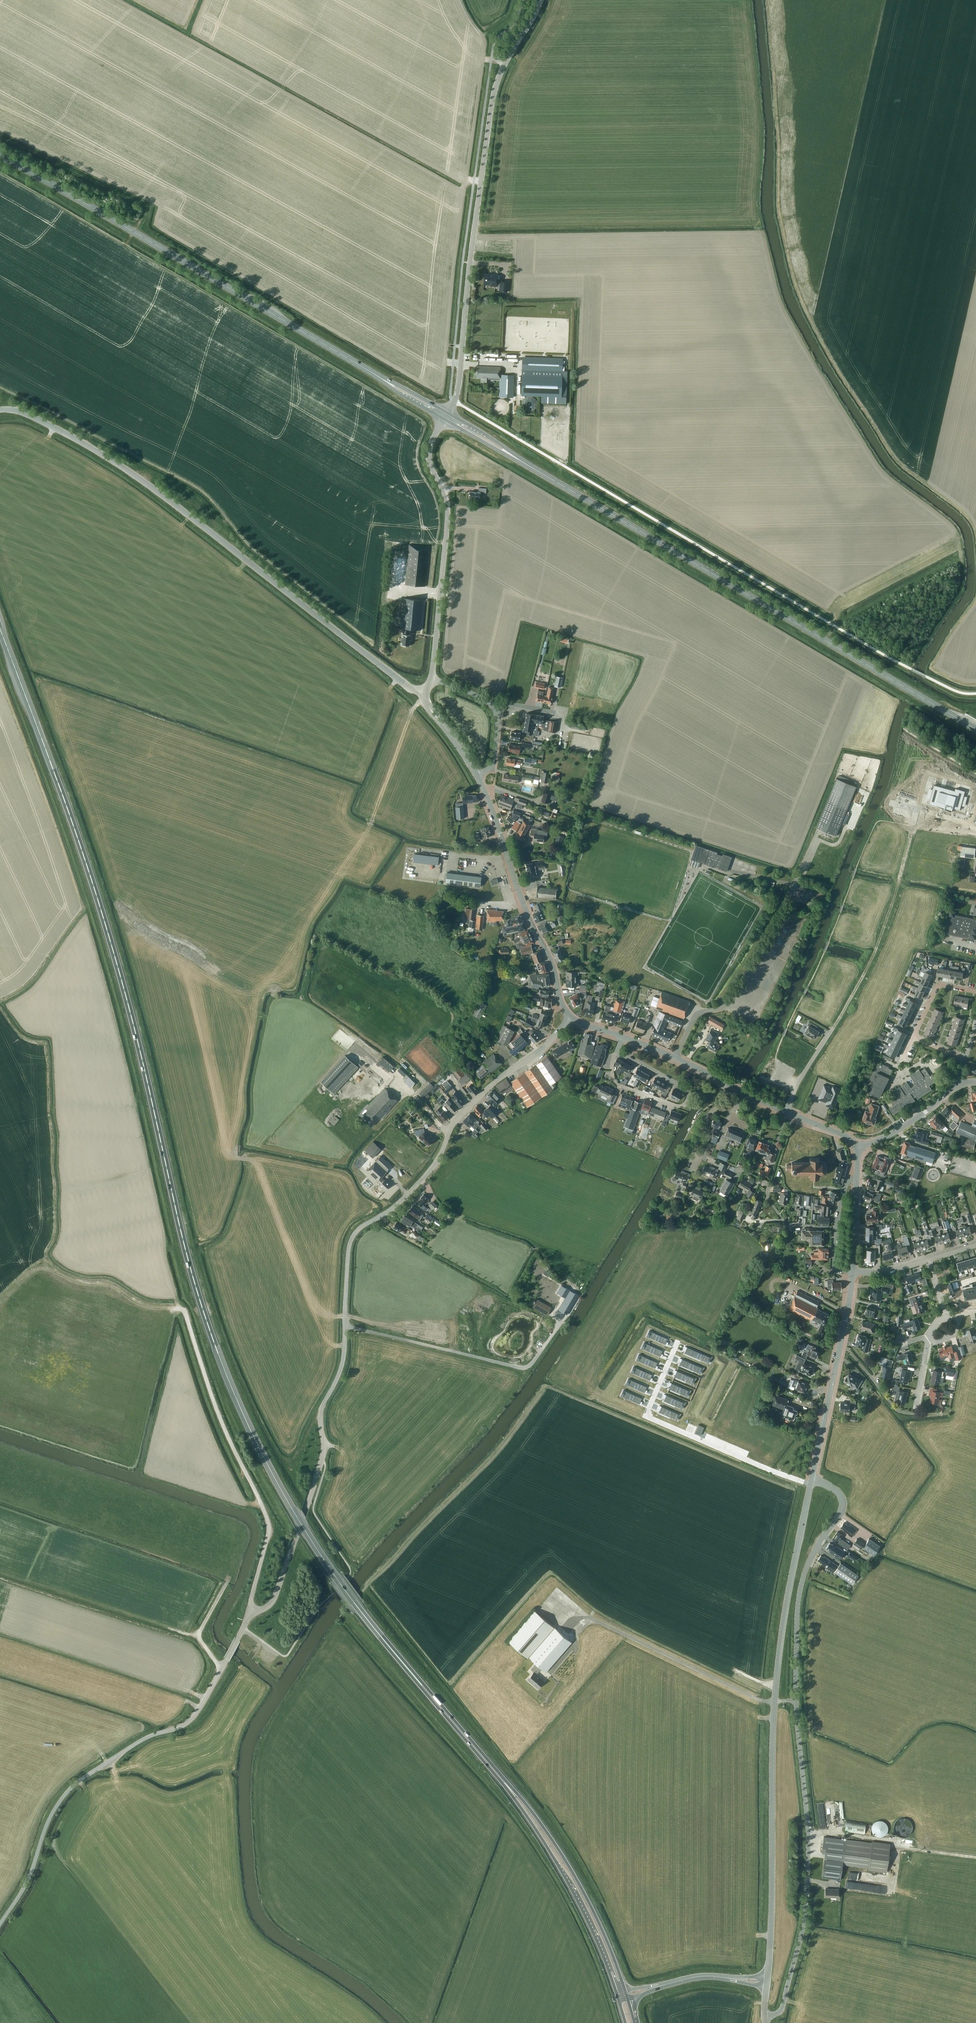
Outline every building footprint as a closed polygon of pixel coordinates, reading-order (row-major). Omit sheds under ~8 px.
[(500,287),(501,282),(497,281),(497,275),(493,274),(492,276),(485,275),(484,284),(492,285),(491,286),(496,286),(496,287),(500,287)] [(501,282),(500,287),(500,291),(507,292),(508,282),(501,282)] [(522,383),(521,395),(542,396),(562,397),(563,371),(563,359),(523,358),(522,383)] [(476,366),(475,377),(482,377),(482,379),(486,379),(485,383),(488,383),(489,380),(500,380),(501,367),(476,366)] [(501,374),(501,386),(503,387),(502,388),(503,388),(503,393),(512,393),(512,375),(501,374)] [(487,488),(479,488),(479,492),(470,491),(470,497),(480,498),(481,496),(484,496),(485,493),(486,493),(487,488)] [(429,546),(409,544),(405,584),(425,586),(429,546)] [(425,600),(403,598),(400,628),(403,628),(403,634),(402,634),(401,645),(410,646),(411,635),(409,635),(410,629),(422,630),(425,600)] [(554,686),(561,688),(563,678),(556,676),(554,686)] [(551,704),(554,688),(549,687),(547,696),(545,696),(543,702),(551,704)] [(543,702),(545,696),(543,695),(544,691),(538,690),(536,701),(543,702)] [(544,716),(527,713),(524,730),(528,730),(527,734),(537,736),(538,727),(544,727),(544,730),(549,731),(556,732),(558,722),(550,721),(544,720),(544,716)] [(510,739),(521,740),(523,733),(512,732),(510,739)] [(510,744),(508,751),(513,751),(513,752),(519,754),(520,750),(520,746),(510,744)] [(840,765),(838,772),(846,774),(848,768),(840,765)] [(542,782),(547,783),(549,773),(544,772),(544,771),(542,770),(540,779),(543,779),(542,782)] [(504,781),(518,783),(519,777),(513,775),(505,774),(504,781)] [(817,827),(836,836),(857,786),(855,786),(857,782),(840,775),(838,779),(837,778),(817,827)] [(960,810),(965,791),(956,788),(955,791),(934,785),(929,804),(943,808),(942,808),(952,812),(953,808),(960,810)] [(545,804),(546,802),(548,803),(550,799),(556,801),(558,797),(544,792),(542,801),(542,803),(545,804)] [(472,795),(468,795),(468,794),(463,795),(464,803),(472,803),(473,802),(479,801),(478,795),(472,795)] [(514,800),(502,795),(499,804),(505,806),(504,807),(511,809),(514,800)] [(456,807),(457,819),(465,818),(464,806),(456,807)] [(521,813),(514,811),(512,815),(512,814),(511,815),(510,814),(507,818),(507,819),(511,823),(513,823),(518,816),(519,817),(521,813)] [(531,824),(523,820),(521,823),(516,821),(512,829),(517,831),(516,833),(517,834),(516,836),(523,840),(531,824)] [(491,832),(490,832),(489,827),(486,828),(486,827),(480,828),(481,831),(477,832),(478,835),(475,836),(476,840),(483,838),(491,836),(491,835),(492,835),(491,832)] [(539,827),(533,827),(531,829),(531,835),(534,836),(534,841),(544,842),(545,835),(538,834),(539,827)] [(715,868),(716,867),(718,867),(718,868),(727,871),(732,857),(723,854),(723,856),(717,854),(718,852),(696,845),(691,859),(715,868)] [(961,856),(975,858),(975,848),(962,846),(961,853),(961,856)] [(439,864),(440,856),(414,853),(414,861),(439,864)] [(534,873),(535,877),(540,876),(539,870),(545,869),(544,861),(532,863),(526,864),(528,874),(534,873)] [(480,886),(482,877),(447,873),(446,882),(480,886)] [(538,887),(537,897),(556,899),(557,889),(538,887)] [(475,909),(466,908),(464,919),(470,920),(469,927),(474,928),(475,928),(476,921),(473,920),(474,915),(475,909)] [(487,909),(487,921),(497,921),(497,920),(504,920),(504,911),(497,911),(497,909),(487,909)] [(543,911),(541,911),(533,914),(536,923),(546,919),(543,911)] [(975,940),(975,929),(975,926),(975,919),(955,915),(956,912),(950,911),(949,917),(952,917),(949,934),(975,940)] [(484,915),(477,915),(475,929),(483,930),(484,915)] [(520,916),(519,915),(510,919),(505,921),(503,927),(502,929),(504,935),(521,932),(525,929),(522,922),(522,920),(523,920),(521,916),(520,916)] [(554,923),(552,918),(537,926),(542,935),(551,931),(550,929),(551,928),(550,925),(554,923)] [(520,933),(519,934),(521,937),(514,940),(515,943),(521,940),(531,935),(528,931),(527,930),(523,932),(522,933),(521,933),(520,933)] [(531,946),(532,945),(531,943),(534,942),(531,935),(521,940),(521,942),(519,944),(516,945),(518,949),(520,949),(521,949),(531,945),(531,946)] [(531,954),(535,964),(543,961),(540,951),(533,953),(531,946),(531,945),(521,949),(520,949),(522,956),(529,953),(530,955),(531,954)] [(553,952),(557,962),(564,959),(560,949),(553,952)] [(540,971),(540,973),(549,972),(546,962),(540,963),(537,964),(539,971),(540,971)] [(946,969),(946,964),(944,964),(943,968),(938,967),(937,975),(943,976),(945,969),(946,969)] [(952,970),(953,966),(950,965),(949,970),(946,969),(945,969),(943,976),(949,978),(951,970),(952,970)] [(958,971),(959,967),(956,966),(956,971),(952,970),(951,970),(949,978),(956,979),(957,971),(958,971)] [(964,973),(965,968),(963,968),(962,972),(958,971),(957,971),(956,979),(962,980),(963,973),(964,973)] [(930,981),(933,975),(926,972),(926,971),(922,969),(921,971),(919,975),(923,977),(930,981)] [(530,974),(530,977),(529,987),(539,988),(539,986),(543,986),(549,986),(548,983),(550,983),(549,974),(546,974),(546,973),(542,974),(538,975),(530,974)] [(923,977),(919,975),(918,977),(922,979),(921,982),(920,983),(927,986),(930,981),(923,977)] [(920,983),(921,982),(917,980),(916,982),(920,984),(918,988),(918,989),(925,992),(927,986),(920,983)] [(918,989),(918,988),(914,986),(913,988),(917,990),(915,995),(922,998),(925,992),(918,989)] [(690,1001),(662,991),(656,1008),(684,1018),(690,1001)] [(581,998),(579,995),(578,992),(575,994),(573,994),(573,996),(570,997),(570,998),(575,1007),(579,1004),(581,1003),(581,998)] [(551,1005),(552,999),(541,997),(540,996),(534,995),(533,1000),(537,1001),(537,1005),(540,1005),(551,1007),(551,1005)] [(960,1007),(962,997),(955,996),(953,1005),(957,1006),(960,1006),(960,1007)] [(914,1009),(917,1003),(910,1000),(911,999),(906,997),(905,999),(909,1001),(908,1005),(907,1006),(914,1009)] [(962,997),(960,1007),(964,1007),(968,1008),(969,998),(964,997),(962,997)] [(592,999),(588,999),(587,1001),(585,1014),(592,1016),(595,1002),(592,1002),(592,999)] [(604,1011),(602,1019),(615,1022),(616,1016),(617,1012),(620,1013),(621,1012),(624,1002),(616,1000),(615,1005),(614,1007),(611,1006),(606,1005),(604,1011)] [(487,1005),(480,1001),(473,1015),(480,1019),(487,1005)] [(907,1006),(908,1005),(904,1003),(903,1005),(907,1007),(905,1011),(912,1015),(914,1009),(907,1006)] [(941,1019),(944,1012),(935,1008),(932,1015),(941,1019)] [(905,1011),(901,1009),(900,1011),(904,1013),(902,1016),(902,1017),(909,1020),(912,1015),(905,1011)] [(683,1021),(659,1011),(653,1025),(651,1028),(654,1029),(652,1034),(664,1039),(663,1040),(667,1042),(668,1041),(672,1033),(663,1030),(667,1021),(681,1027),(683,1021)] [(547,1018),(548,1016),(547,1015),(547,1014),(541,1012),(539,1017),(538,1017),(538,1015),(534,1014),(533,1017),(545,1021),(546,1018),(547,1018)] [(620,1021),(629,1024),(632,1016),(627,1015),(627,1014),(623,1013),(620,1021)] [(902,1017),(902,1016),(898,1014),(897,1016),(901,1018),(899,1023),(906,1026),(909,1020),(902,1017)] [(939,1025),(941,1019),(932,1015),(929,1021),(939,1025)] [(963,1026),(965,1019),(955,1016),(953,1023),(963,1026)] [(543,1028),(545,1021),(533,1017),(532,1019),(536,1021),(536,1020),(538,1020),(536,1025),(539,1026),(539,1027),(541,1028),(542,1027),(543,1028)] [(642,1021),(644,1018),(641,1017),(640,1020),(638,1020),(635,1029),(643,1032),(647,1023),(642,1021)] [(725,1024),(711,1017),(708,1022),(722,1030),(725,1024)] [(809,1026),(805,1033),(808,1034),(808,1035),(811,1037),(812,1036),(815,1038),(819,1031),(814,1029),(816,1025),(810,1021),(808,1025),(809,1026)] [(936,1032),(939,1025),(929,1021),(927,1028),(936,1032)] [(961,1033),(963,1026),(953,1023),(951,1030),(961,1033)] [(515,1031),(503,1025),(496,1039),(499,1041),(507,1045),(508,1044),(515,1031)] [(904,1039),(907,1033),(898,1029),(899,1029),(894,1027),(893,1030),(897,1032),(896,1034),(895,1035),(904,1039)] [(933,1038),(936,1032),(927,1028),(924,1034),(933,1038)] [(719,1033),(711,1029),(705,1039),(710,1042),(707,1047),(716,1051),(720,1044),(717,1043),(718,1042),(715,1040),(719,1033)] [(520,1033),(528,1041),(530,1039),(534,1043),(540,1038),(533,1031),(533,1032),(530,1034),(528,1032),(526,1030),(523,1032),(522,1031),(520,1033)] [(958,1040),(961,1033),(951,1030),(949,1036),(958,1040)] [(895,1035),(896,1034),(891,1032),(890,1035),(894,1037),(893,1040),(892,1041),(901,1045),(904,1039),(895,1035)] [(507,1045),(507,1047),(514,1055),(527,1043),(528,1042),(528,1041),(520,1033),(519,1034),(511,1041),(508,1044),(507,1045)] [(592,1035),(585,1033),(584,1038),(582,1038),(578,1055),(591,1058),(595,1045),(590,1044),(592,1035)] [(956,1046),(958,1040),(949,1036),(947,1043),(956,1046)] [(892,1041),(893,1040),(889,1038),(887,1041),(891,1043),(890,1046),(890,1047),(898,1051),(901,1045),(892,1041)] [(576,1047),(571,1040),(552,1051),(556,1057),(570,1050),(570,1051),(576,1047)] [(607,1046),(601,1044),(601,1046),(598,1044),(591,1062),(601,1066),(606,1055),(605,1055),(606,1051),(605,1051),(607,1046)] [(896,1057),(898,1051),(890,1047),(890,1046),(886,1044),(884,1047),(889,1049),(887,1053),(896,1057)] [(502,1064),(494,1054),(482,1063),(483,1064),(475,1071),(477,1073),(481,1079),(490,1071),(492,1073),(502,1064)] [(358,1067),(345,1055),(321,1082),(334,1093),(358,1067)] [(562,1076),(547,1056),(511,1082),(513,1085),(512,1086),(527,1107),(553,1088),(556,1085),(554,1082),(562,1076)] [(394,1066),(383,1057),(377,1064),(379,1066),(380,1065),(389,1072),(394,1066)] [(632,1066),(617,1058),(615,1063),(619,1065),(619,1067),(621,1068),(620,1069),(618,1072),(621,1074),(623,1071),(622,1071),(623,1069),(628,1072),(629,1069),(630,1070),(632,1066)] [(892,1071),(893,1070),(878,1063),(875,1071),(874,1070),(867,1084),(871,1085),(868,1092),(880,1097),(881,1095),(889,1078),(892,1071)] [(458,1080),(466,1074),(458,1064),(450,1070),(458,1080)] [(400,1068),(398,1070),(404,1077),(406,1075),(400,1068)] [(636,1086),(643,1072),(637,1068),(634,1075),(638,1078),(637,1079),(636,1079),(633,1084),(636,1086)] [(930,1076),(925,1068),(921,1071),(919,1069),(910,1075),(916,1085),(911,1088),(908,1082),(900,1087),(894,1091),(896,1093),(891,1097),(894,1102),(892,1103),(893,1105),(889,1108),(894,1114),(915,1100),(914,1098),(915,1097),(916,1096),(918,1099),(932,1089),(930,1085),(937,1080),(933,1074),(930,1076)] [(645,1082),(649,1075),(643,1072),(636,1086),(638,1087),(641,1081),(640,1081),(641,1079),(645,1082)] [(466,1074),(458,1080),(462,1085),(471,1078),(467,1073),(466,1074)] [(415,1083),(409,1077),(404,1082),(411,1088),(415,1083)] [(507,1078),(496,1085),(502,1094),(504,1093),(505,1092),(507,1093),(507,1094),(514,1089),(512,1087),(507,1078)] [(658,1088),(661,1081),(655,1078),(651,1084),(658,1088)] [(479,1091),(472,1084),(474,1082),(472,1079),(461,1088),(466,1094),(469,1091),(473,1096),(479,1091)] [(447,1090),(452,1086),(447,1081),(443,1085),(447,1090)] [(662,1093),(667,1085),(661,1081),(658,1088),(661,1090),(660,1092),(662,1093)] [(430,1083),(419,1094),(423,1097),(434,1086),(430,1083)] [(431,1090),(433,1093),(439,1087),(437,1084),(433,1088),(431,1090)] [(595,1086),(592,1091),(597,1093),(597,1092),(609,1098),(608,1099),(609,1099),(608,1102),(611,1103),(613,1104),(617,1096),(615,1095),(616,1095),(612,1093),(613,1090),(607,1087),(607,1088),(600,1084),(599,1088),(595,1086)] [(832,1088),(824,1085),(818,1099),(826,1102),(825,1105),(834,1109),(842,1089),(833,1086),(832,1088)] [(399,1100),(385,1088),(362,1113),(369,1119),(366,1122),(371,1127),(380,1118),(382,1119),(399,1100)] [(670,1096),(678,1101),(682,1094),(673,1089),(670,1096)] [(495,1092),(494,1093),(492,1090),(486,1096),(489,1099),(488,1100),(491,1104),(486,1109),(485,1110),(490,1115),(493,1118),(500,1111),(496,1106),(503,1100),(500,1096),(495,1092)] [(459,1097),(458,1096),(459,1095),(456,1092),(453,1094),(455,1096),(454,1097),(455,1098),(453,1099),(452,1098),(451,1099),(454,1103),(455,1102),(460,1107),(464,1103),(459,1097)] [(633,1097),(623,1094),(619,1106),(626,1108),(627,1107),(631,1109),(625,1127),(633,1130),(642,1103),(634,1100),(633,1103),(631,1102),(633,1097)] [(445,1104),(453,1113),(457,1109),(452,1103),(452,1102),(449,1099),(446,1102),(443,1099),(439,1102),(442,1106),(445,1104)] [(649,1112),(652,1102),(645,1099),(641,1109),(644,1110),(643,1114),(644,1114),(647,1115),(648,1111),(649,1112)] [(975,1110),(974,1102),(968,1104),(970,1111),(975,1110)] [(862,1120),(875,1125),(877,1118),(876,1118),(880,1106),(872,1103),(869,1111),(866,1110),(862,1120)] [(476,1113),(480,1117),(483,1114),(487,1118),(490,1115),(485,1110),(486,1109),(484,1110),(482,1108),(481,1109),(477,1105),(473,1109),(476,1112),(476,1113)] [(964,1115),(954,1105),(950,1109),(947,1106),(941,1112),(947,1117),(949,1114),(951,1116),(952,1114),(954,1116),(952,1118),(957,1122),(964,1115)] [(415,1107),(409,1112),(412,1116),(418,1111),(415,1107)] [(443,1111),(441,1109),(440,1107),(436,1110),(439,1114),(438,1115),(443,1121),(449,1117),(444,1111),(443,1111)] [(658,1118),(661,1110),(657,1109),(653,1116),(658,1118)] [(663,1120),(666,1112),(661,1110),(658,1118),(663,1120)] [(669,1117),(679,1121),(681,1114),(671,1110),(670,1115),(666,1113),(664,1120),(667,1121),(669,1117)] [(477,1127),(479,1125),(476,1121),(477,1120),(470,1113),(467,1117),(477,1127)] [(340,1119),(335,1116),(330,1122),(335,1125),(340,1119)] [(942,1128),(943,1129),(946,1126),(936,1116),(933,1118),(932,1118),(930,1120),(930,1122),(937,1129),(939,1127),(941,1128),(942,1128)] [(476,1128),(477,1127),(467,1117),(463,1120),(470,1127),(471,1126),(475,1129),(471,1134),(475,1138),(478,1135),(476,1133),(478,1131),(476,1128)] [(722,1122),(714,1119),(711,1125),(715,1127),(713,1131),(714,1131),(712,1135),(718,1138),(720,1134),(717,1133),(719,1128),(722,1122)] [(975,1140),(975,1121),(974,1120),(972,1126),(961,1121),(956,1132),(975,1140)] [(953,1130),(958,1125),(954,1121),(950,1126),(953,1130)] [(488,1128),(483,1123),(480,1125),(485,1131),(488,1128)] [(425,1132),(424,1128),(415,1130),(416,1135),(417,1135),(428,1145),(433,1140),(425,1132)] [(744,1135),(728,1128),(725,1136),(741,1143),(744,1135)] [(922,1131),(922,1133),(917,1131),(916,1135),(914,1134),(913,1139),(919,1141),(919,1142),(928,1145),(930,1139),(926,1138),(928,1133),(922,1131)] [(749,1161),(752,1153),(757,1141),(757,1140),(750,1137),(749,1138),(746,1145),(750,1147),(747,1153),(744,1152),(742,1157),(747,1159),(746,1160),(749,1161)] [(961,1146),(974,1149),(975,1141),(964,1137),(961,1146)] [(365,1150),(373,1158),(381,1149),(373,1141),(365,1150)] [(764,1143),(759,1141),(756,1150),(760,1152),(763,1154),(764,1153),(766,1154),(764,1159),(773,1162),(776,1154),(769,1151),(770,1148),(768,1147),(769,1145),(764,1143)] [(911,1143),(905,1141),(901,1153),(907,1155),(908,1153),(914,1155),(914,1156),(933,1162),(936,1153),(910,1145),(911,1143)] [(845,1160),(844,1155),(843,1148),(836,1150),(839,1162),(839,1161),(836,1172),(837,1172),(834,1183),(842,1185),(847,1165),(843,1164),(844,1160),(845,1160)] [(720,1150),(717,1157),(727,1161),(729,1154),(720,1150)] [(385,1179),(384,1180),(382,1177),(387,1171),(392,1166),(381,1156),(376,1161),(366,1171),(378,1182),(378,1181),(381,1184),(379,1185),(382,1188),(383,1187),(386,1190),(391,1185),(385,1179)] [(873,1172),(884,1177),(885,1172),(886,1172),(891,1159),(885,1157),(884,1159),(877,1156),(872,1167),(874,1168),(873,1172)] [(819,1159),(810,1158),(810,1162),(792,1162),(792,1165),(787,1165),(787,1171),(792,1171),(792,1173),(810,1173),(810,1177),(819,1177),(819,1173),(821,1173),(821,1174),(822,1174),(822,1173),(824,1172),(825,1174),(825,1173),(825,1172),(826,1170),(827,1171),(827,1170),(826,1169),(826,1167),(827,1167),(827,1166),(826,1166),(825,1164),(825,1163),(824,1164),(822,1163),(822,1162),(821,1162),(821,1163),(819,1163),(819,1159)] [(738,1166),(746,1170),(748,1165),(740,1161),(738,1166)] [(719,1169),(724,1171),(727,1165),(721,1163),(719,1169)] [(911,1176),(920,1180),(924,1168),(916,1165),(911,1176)] [(712,1167),(711,1168),(705,1166),(702,1173),(715,1178),(719,1169),(712,1167)] [(765,1171),(760,1169),(759,1174),(768,1177),(771,1168),(767,1167),(765,1171)] [(683,1173),(677,1171),(674,1177),(684,1182),(682,1186),(685,1188),(691,1174),(684,1171),(683,1173)] [(733,1174),(726,1171),(724,1175),(728,1177),(720,1191),(721,1191),(726,1194),(728,1195),(731,1187),(732,1187),(734,1183),(729,1181),(730,1178),(731,1178),(733,1174)] [(748,1191),(754,1181),(749,1178),(747,1181),(743,1178),(738,1186),(748,1191)] [(880,1190),(883,1191),(884,1186),(881,1185),(883,1180),(877,1179),(876,1181),(870,1179),(867,1186),(876,1189),(880,1190)] [(372,1185),(366,1180),(363,1184),(369,1189),(372,1185)] [(701,1199),(704,1192),(698,1189),(699,1187),(689,1183),(687,1189),(692,1192),(691,1194),(694,1196),(693,1198),(693,1199),(696,1200),(697,1199),(698,1197),(701,1199)] [(755,1192),(749,1189),(746,1195),(751,1199),(755,1192)] [(787,1189),(784,1189),(783,1190),(782,1192),(781,1192),(779,1203),(787,1205),(789,1193),(788,1193),(788,1191),(787,1189)] [(874,1194),(866,1190),(863,1197),(868,1199),(868,1200),(871,1201),(871,1198),(877,1200),(876,1201),(879,1202),(882,1194),(875,1191),(874,1194)] [(839,1193),(831,1191),(830,1196),(823,1196),(822,1203),(827,1204),(828,1199),(830,1199),(830,1200),(836,1202),(839,1193)] [(424,1194),(417,1202),(422,1206),(421,1207),(425,1211),(427,1208),(424,1206),(429,1201),(428,1200),(429,1199),(424,1194)] [(795,1205),(803,1206),(804,1195),(802,1195),(797,1194),(796,1200),(795,1205)] [(804,1206),(813,1207),(814,1202),(811,1202),(812,1196),(805,1195),(804,1206)] [(756,1199),(754,1199),(748,1212),(753,1215),(752,1217),(752,1219),(754,1220),(755,1219),(757,1216),(756,1216),(762,1201),(756,1199)] [(438,1207),(433,1201),(429,1205),(434,1211),(438,1207)] [(821,1205),(818,1205),(814,1205),(814,1209),(821,1210),(821,1214),(831,1215),(832,1206),(821,1205)] [(417,1218),(420,1220),(424,1215),(420,1212),(421,1211),(413,1206),(411,1208),(408,1211),(417,1218)] [(656,1209),(653,1215),(659,1219),(662,1214),(661,1214),(662,1212),(656,1209)] [(879,1209),(873,1209),(873,1213),(870,1213),(870,1215),(867,1215),(867,1221),(871,1221),(879,1221),(879,1213),(879,1209)] [(746,1212),(741,1210),(737,1218),(742,1220),(746,1212)] [(422,1229),(423,1227),(413,1221),(414,1220),(409,1217),(405,1214),(403,1218),(417,1226),(418,1227),(422,1229)] [(425,1217),(432,1222),(435,1218),(428,1214),(425,1217)] [(821,1215),(813,1214),(813,1219),(816,1220),(817,1218),(818,1218),(818,1223),(829,1225),(830,1218),(824,1218),(821,1217),(821,1215)] [(416,1228),(417,1226),(403,1218),(401,1221),(405,1224),(405,1223),(410,1226),(411,1225),(416,1228)] [(951,1227),(948,1219),(942,1221),(944,1229),(951,1227)] [(405,1226),(404,1227),(403,1226),(396,1223),(394,1228),(400,1232),(401,1231),(406,1233),(407,1231),(409,1232),(411,1229),(405,1226)] [(882,1229),(882,1224),(876,1224),(876,1227),(874,1227),(867,1227),(867,1233),(873,1234),(877,1234),(877,1229),(882,1229)] [(963,1229),(965,1236),(972,1234),(970,1226),(967,1227),(967,1226),(965,1226),(965,1224),(962,1225),(963,1228),(963,1229)] [(958,1238),(965,1236),(963,1229),(956,1231),(958,1238)] [(810,1231),(806,1231),(806,1230),(802,1230),(802,1239),(810,1239),(810,1246),(824,1245),(824,1230),(810,1230),(810,1231)] [(867,1233),(866,1240),(873,1240),(876,1240),(876,1243),(880,1243),(882,1243),(882,1238),(877,1238),(877,1236),(873,1236),(873,1234),(867,1233)] [(944,1242),(951,1240),(949,1233),(942,1235),(944,1242)] [(937,1244),(944,1242),(942,1235),(935,1237),(937,1244)] [(908,1236),(903,1237),(905,1242),(902,1242),(903,1246),(904,1247),(902,1247),(901,1244),(900,1244),(898,1244),(897,1245),(900,1255),(909,1253),(907,1246),(910,1245),(908,1236)] [(923,1249),(930,1247),(928,1239),(921,1241),(923,1249)] [(916,1251),(923,1249),(921,1241),(914,1244),(916,1251)] [(880,1245),(877,1245),(876,1250),(868,1250),(867,1260),(875,1260),(875,1253),(880,1253),(880,1245)] [(828,1248),(818,1248),(818,1252),(814,1252),(814,1255),(811,1255),(811,1259),(828,1259),(828,1253),(829,1252),(829,1249),(828,1248)] [(892,1249),(890,1250),(889,1250),(890,1252),(884,1254),(885,1260),(895,1257),(893,1251),(892,1249)] [(972,1267),(969,1258),(963,1260),(966,1269),(967,1269),(970,1268),(972,1267)] [(966,1269),(963,1260),(957,1262),(959,1270),(959,1271),(961,1270),(964,1269),(966,1269)] [(913,1275),(915,1281),(920,1280),(920,1283),(923,1282),(924,1286),(928,1285),(926,1277),(922,1278),(920,1273),(913,1275)] [(912,1282),(915,1281),(913,1275),(906,1277),(909,1284),(906,1285),(908,1293),(911,1292),(910,1286),(913,1285),(912,1282)] [(841,1282),(833,1282),(833,1280),(828,1280),(828,1288),(831,1288),(832,1288),(832,1290),(841,1290),(841,1287),(842,1287),(842,1285),(841,1285),(841,1282)] [(890,1287),(892,1288),(894,1286),(894,1284),(884,1283),(884,1287),(883,1286),(882,1290),(872,1288),(872,1295),(870,1295),(870,1298),(871,1299),(881,1301),(882,1292),(889,1293),(890,1287)] [(968,1289),(964,1289),(966,1299),(973,1298),(970,1285),(967,1286),(968,1289)] [(561,1286),(556,1294),(566,1299),(565,1300),(562,1305),(561,1304),(557,1310),(566,1315),(570,1309),(569,1308),(572,1302),(573,1303),(578,1296),(561,1286)] [(812,1319),(823,1325),(828,1315),(817,1309),(818,1308),(816,1307),(819,1302),(798,1291),(788,1309),(811,1321),(812,1319)] [(923,1298),(916,1300),(916,1297),(909,1299),(912,1307),(915,1306),(917,1313),(925,1311),(922,1302),(924,1302),(923,1298)] [(534,1298),(529,1306),(539,1311),(543,1303),(534,1298)] [(878,1309),(868,1306),(867,1310),(867,1311),(866,1311),(865,1313),(866,1314),(866,1315),(876,1318),(876,1317),(878,1309)] [(921,1329),(918,1319),(912,1321),(910,1321),(906,1323),(902,1324),(904,1329),(913,1326),(915,1331),(921,1329)] [(867,1322),(863,1321),(861,1328),(865,1329),(865,1330),(873,1332),(876,1324),(867,1321),(867,1322)] [(975,1333),(974,1328),(967,1330),(971,1343),(975,1341),(975,1333)] [(651,1331),(649,1337),(665,1344),(668,1338),(651,1331)] [(867,1336),(859,1334),(857,1344),(864,1346),(863,1351),(868,1352),(871,1339),(866,1338),(867,1336)] [(646,1343),(644,1349),(660,1356),(663,1350),(646,1343)] [(813,1346),(808,1344),(805,1351),(804,1350),(802,1355),(806,1357),(808,1355),(816,1358),(818,1354),(816,1353),(817,1351),(816,1350),(817,1347),(816,1347),(816,1346),(815,1346),(813,1345),(813,1346)] [(940,1352),(940,1353),(939,1353),(938,1354),(940,1359),(941,1360),(945,1359),(946,1358),(945,1355),(949,1354),(950,1358),(956,1356),(957,1360),(962,1359),(960,1351),(954,1352),(952,1346),(939,1349),(940,1351),(940,1352)] [(687,1347),(685,1353),(707,1362),(709,1357),(687,1347)] [(914,1362),(911,1352),(904,1354),(896,1356),(897,1361),(906,1359),(907,1364),(914,1362)] [(641,1355),(638,1361),(655,1368),(657,1362),(641,1355)] [(797,1355),(795,1358),(799,1360),(795,1368),(810,1375),(813,1370),(812,1370),(814,1366),(808,1364),(807,1364),(804,1362),(806,1359),(797,1355)] [(888,1359),(881,1358),(880,1364),(884,1365),(883,1371),(883,1372),(882,1377),(889,1379),(891,1372),(892,1366),(887,1365),(888,1359)] [(682,1359),(680,1364),(699,1373),(702,1367),(682,1359)] [(635,1367),(633,1373),(650,1380),(652,1374),(635,1367)] [(912,1371),(903,1369),(900,1382),(908,1383),(909,1376),(911,1376),(912,1371)] [(942,1371),(934,1370),(932,1382),(940,1383),(943,1384),(944,1378),(941,1377),(942,1371)] [(677,1371),(675,1376),(691,1383),(694,1378),(677,1371)] [(844,1381),(858,1389),(863,1380),(861,1379),(858,1379),(849,1374),(847,1378),(846,1378),(845,1379),(845,1380),(844,1381)] [(770,1382),(777,1384),(779,1379),(773,1376),(770,1382)] [(630,1379),(628,1385),(644,1392),(647,1387),(630,1379)] [(794,1380),(792,1386),(795,1388),(796,1388),(796,1389),(805,1392),(808,1384),(798,1380),(798,1382),(794,1380)] [(672,1383),(669,1389),(686,1396),(688,1390),(672,1383)] [(900,1386),(895,1385),(894,1390),(897,1391),(895,1402),(898,1402),(898,1403),(905,1404),(907,1397),(908,1392),(901,1391),(900,1392),(899,1391),(900,1386)] [(940,1396),(943,1397),(944,1393),(930,1390),(929,1395),(932,1395),(931,1402),(937,1403),(937,1405),(940,1405),(941,1399),(939,1399),(940,1396)] [(625,1391),(623,1396),(639,1404),(642,1398),(625,1391)] [(771,1404),(784,1409),(782,1415),(784,1416),(787,1417),(786,1420),(790,1421),(791,1418),(793,1419),(795,1414),(796,1414),(797,1413),(797,1412),(797,1411),(796,1410),(791,1408),(792,1406),(787,1404),(789,1400),(775,1394),(771,1404)] [(666,1395),(664,1401),(681,1408),(683,1402),(666,1395)] [(841,1410),(850,1411),(850,1410),(855,1410),(856,1406),(856,1400),(851,1400),(851,1403),(841,1402),(841,1403),(840,1403),(840,1406),(841,1406),(841,1410)] [(868,1413),(871,1406),(866,1403),(862,1410),(868,1413)] [(662,1406),(659,1412),(676,1419),(678,1414),(662,1406)] [(699,1425),(695,1433),(701,1435),(702,1431),(704,1427),(699,1425)] [(850,1525),(850,1526),(844,1522),(841,1527),(845,1531),(849,1534),(849,1535),(852,1537),(857,1530),(850,1525)] [(833,1539),(839,1543),(844,1536),(838,1532),(833,1539)] [(863,1548),(866,1544),(857,1538),(854,1542),(863,1548)] [(869,1538),(866,1544),(863,1548),(874,1555),(880,1546),(869,1538)] [(840,1544),(851,1550),(852,1547),(842,1541),(840,1544)] [(860,1549),(868,1554),(869,1552),(854,1542),(853,1545),(859,1550),(860,1549)] [(830,1543),(826,1548),(830,1551),(829,1552),(835,1556),(835,1557),(840,1560),(845,1553),(845,1552),(833,1544),(833,1545),(830,1543)] [(858,1557),(850,1552),(848,1556),(855,1561),(858,1557)] [(824,1557),(821,1555),(818,1560),(823,1563),(822,1564),(827,1567),(826,1568),(833,1573),(834,1572),(852,1584),(859,1575),(841,1562),(838,1566),(831,1561),(825,1557),(824,1557)] [(534,1611),(508,1641),(527,1657),(553,1627),(534,1611)] [(542,1668),(546,1671),(571,1642),(554,1628),(529,1657),(536,1663),(531,1669),(534,1672),(527,1680),(538,1688),(544,1681),(536,1674),(542,1668)] [(866,1824),(846,1821),(844,1831),(864,1834),(866,1824)] [(873,1835),(888,1835),(889,1821),(873,1821),(873,1835)] [(890,1844),(871,1841),(871,1842),(824,1837),(822,1853),(825,1853),(822,1877),(841,1879),(842,1864),(868,1867),(868,1869),(886,1871),(890,1844)] [(853,1880),(876,1882),(877,1874),(854,1873),(853,1880)] [(825,1897),(838,1897),(839,1889),(826,1888),(825,1897)]
